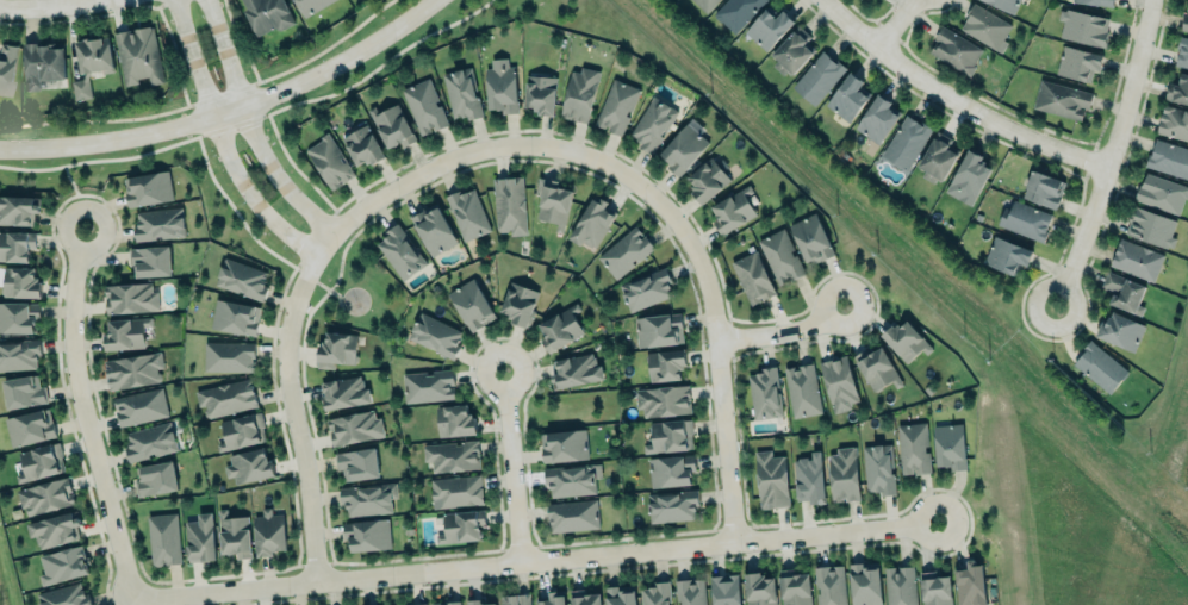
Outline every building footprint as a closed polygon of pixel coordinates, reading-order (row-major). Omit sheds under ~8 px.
[(248,10),(244,0),(283,0),(294,23),(280,30),(276,29),(275,27),(256,37),(244,11),(248,10)] [(304,18),(293,0),(334,0),(304,18)] [(705,13),(718,0),(691,0),(705,13)] [(713,14),(726,0),(766,0),(734,35),(713,14)] [(1013,15),(979,0),(1020,0),(1013,15)] [(974,1),(1012,25),(1002,39),(1007,42),(1001,52),(996,50),(995,50),(960,29),(965,21),(966,18),(966,17),(965,15),(969,10),(974,1)] [(745,32),(766,8),(775,17),(775,18),(776,19),(784,11),(795,21),(766,51),(745,32)] [(1108,18),(1065,8),(1065,11),(1059,10),(1057,20),(1063,21),(1059,37),(1106,49),(1108,38),(1107,37),(1108,32),(1106,32),(1108,18)] [(815,50),(806,41),(811,37),(797,25),(768,58),(790,78),(815,50)] [(114,33),(125,86),(138,82),(138,79),(149,76),(150,85),(164,81),(153,26),(150,27),(150,26),(114,33)] [(983,49),(942,26),(926,53),(968,76),(983,49)] [(80,73),(101,69),(102,74),(115,71),(108,36),(74,43),(80,73)] [(1179,37),(1173,65),(1187,68),(1187,38),(1179,37)] [(11,95),(17,45),(0,43),(0,94),(11,95)] [(23,45),(24,90),(39,90),(38,80),(64,79),(63,43),(23,45)] [(1063,45),(1084,51),(1103,56),(1100,71),(1093,70),(1090,83),(1056,74),(1063,45)] [(845,70),(822,50),(791,87),(813,106),(845,70)] [(502,110),(503,113),(518,112),(514,67),(509,67),(508,57),(491,60),(491,68),(484,68),(487,111),(502,110)] [(442,74),(453,118),(461,116),(462,118),(467,117),(468,120),(483,117),(478,96),(475,96),(474,91),(477,91),(471,67),(442,74)] [(581,67),(599,71),(587,123),(560,117),(571,70),(580,73),(581,67)] [(852,71),(852,73),(862,80),(863,81),(864,80),(865,82),(862,86),(871,94),(869,98),(870,99),(867,102),(866,101),(863,106),(848,123),(826,105),(839,88),(852,71)] [(1181,73),(1187,75),(1187,105),(1171,101),(1171,100),(1164,99),(1169,82),(1180,86),(1180,83),(1178,83),(1181,73)] [(555,76),(525,75),(524,107),(535,107),(535,115),(554,115),(555,76)] [(74,100),(90,98),(88,77),(71,79),(74,100)] [(593,124),(604,129),(605,125),(609,126),(607,130),(621,136),(640,89),(612,77),(593,124)] [(402,89),(428,79),(437,100),(434,101),(437,107),(441,106),(449,125),(434,131),(431,127),(429,129),(430,131),(421,136),(402,89)] [(1093,94),(1040,79),(1032,108),(1080,121),(1084,108),(1089,109),(1093,94)] [(879,94),(892,102),(891,106),(901,113),(900,116),(901,116),(879,145),(856,129),(879,94)] [(653,96),(678,112),(665,132),(664,131),(661,136),(663,137),(652,155),(639,146),(640,143),(636,141),(636,139),(629,135),(653,96)] [(367,110),(387,150),(398,144),(403,151),(406,149),(405,146),(410,144),(416,141),(397,104),(384,111),(379,113),(374,106),(367,110)] [(1163,105),(1187,112),(1187,141),(1156,132),(1163,105)] [(931,129),(905,114),(879,159),(905,174),(931,129)] [(709,143),(699,134),(704,129),(691,118),(656,156),(679,176),(709,143)] [(383,157),(369,124),(341,136),(356,169),(383,157)] [(921,175),(940,185),(959,151),(948,145),(951,139),(936,131),(916,167),(924,171),(921,175)] [(306,150),(322,141),(319,137),(326,132),(354,175),(331,189),(306,150)] [(1150,155),(1147,154),(1144,167),(1187,180),(1187,149),(1155,139),(1150,155)] [(969,150),(948,185),(974,200),(991,169),(984,164),(987,162),(981,160),(983,156),(969,150)] [(688,177),(711,157),(732,181),(702,206),(691,193),(695,191),(692,187),(693,186),(688,177)] [(173,200),(168,170),(123,178),(127,207),(173,200)] [(1021,197),(1055,210),(1065,182),(1031,170),(1021,197)] [(1146,173),(1187,187),(1187,195),(1187,199),(1184,198),(1178,216),(1133,200),(1137,192),(1139,185),(1142,185),(1143,181),(1146,173)] [(492,179),(522,176),(527,235),(510,236),(510,229),(509,229),(506,232),(499,232),(496,229),(492,179)] [(537,176),(533,194),(540,197),(535,219),(556,224),(555,231),(562,233),(572,189),(559,187),(560,181),(537,176)] [(709,206),(716,219),(712,221),(719,235),(756,216),(745,196),(753,193),(749,185),(709,206)] [(446,197),(453,194),(460,191),(461,194),(473,189),(491,231),(464,242),(446,197)] [(568,236),(592,251),(614,216),(603,209),(608,202),(594,194),(568,236)] [(15,225),(0,224),(0,197),(39,198),(38,213),(33,213),(33,225),(30,225),(30,226),(15,225)] [(997,224),(1043,243),(1047,231),(1045,230),(1051,214),(1014,199),(1009,208),(1003,206),(997,224)] [(1170,237),(1175,220),(1133,206),(1124,234),(1172,250),(1175,238),(1170,237)] [(137,212),(181,207),(184,236),(135,242),(132,225),(137,224),(136,220),(138,220),(137,212)] [(410,217),(431,257),(456,243),(437,208),(425,214),(423,210),(410,217)] [(809,267),(821,260),(828,258),(836,255),(815,212),(788,226),(809,267)] [(377,244),(382,239),(388,235),(386,231),(397,223),(427,263),(402,281),(377,244)] [(612,279),(654,251),(637,226),(596,254),(612,279)] [(804,274),(783,228),(756,240),(777,286),(804,274)] [(6,261),(0,261),(0,231),(36,232),(35,241),(36,248),(29,248),(27,257),(29,263),(6,262),(6,261)] [(994,236),(1014,244),(1033,251),(1030,257),(1027,267),(1020,264),(1016,276),(1013,275),(1013,276),(983,262),(994,236)] [(1120,237),(1164,255),(1153,282),(1109,266),(1113,258),(1114,254),(1117,250),(1118,245),(1120,237)] [(169,246),(128,248),(129,267),(134,266),(135,277),(170,276),(169,246)] [(729,262),(755,250),(776,294),(751,306),(729,262)] [(262,300),(270,272),(223,258),(214,286),(262,300)] [(2,297),(40,298),(40,277),(34,277),(34,268),(3,267),(2,297)] [(628,312),(673,295),(664,269),(618,285),(628,312)] [(1101,286),(1112,289),(1113,287),(1121,291),(1119,297),(1113,294),(1109,302),(1140,317),(1145,307),(1139,305),(1146,287),(1108,270),(1101,286)] [(447,293),(473,277),(496,317),(471,332),(447,293)] [(104,285),(151,282),(153,292),(157,291),(158,311),(106,313),(105,299),(108,298),(108,295),(105,297),(104,285)] [(538,291),(509,282),(500,312),(510,314),(507,322),(527,327),(538,291)] [(216,299),(261,307),(255,336),(245,335),(211,329),(216,299)] [(539,325),(577,302),(580,310),(572,314),(578,324),(580,325),(584,329),(583,331),(584,333),(554,350),(553,349),(547,353),(540,341),(546,337),(539,325)] [(35,333),(35,319),(38,319),(39,304),(0,304),(0,333),(35,333)] [(419,313),(460,332),(458,338),(459,339),(456,345),(459,347),(453,360),(408,337),(419,313)] [(634,318),(680,313),(683,343),(637,348),(634,318)] [(1095,336),(1134,353),(1145,326),(1114,313),(1112,318),(1109,317),(1107,324),(1101,322),(1095,336)] [(107,320),(129,319),(151,317),(153,325),(143,326),(143,333),(143,337),(145,338),(145,344),(144,345),(144,348),(132,349),(111,350),(110,350),(104,350),(104,343),(102,335),(108,335),(108,329),(107,328),(106,325),(107,323),(107,320)] [(882,336),(907,364),(922,350),(926,354),(932,349),(907,322),(901,328),(898,324),(894,328),(892,325),(882,336)] [(356,337),(354,366),(335,363),(334,369),(316,368),(317,347),(321,347),(322,342),(326,343),(328,335),(356,337)] [(1089,339),(1128,372),(1119,383),(1109,394),(1072,364),(1078,357),(1080,358),(1081,355),(1086,349),(1083,348),(1089,339)] [(38,370),(38,341),(0,341),(0,370),(38,370)] [(204,341),(255,342),(255,358),(251,358),(251,361),(255,361),(255,373),(203,372),(204,341)] [(882,347),(903,385),(896,389),(892,383),(887,386),(882,388),(882,389),(877,392),(875,391),(873,392),(853,356),(860,354),(864,349),(867,355),(882,347)] [(647,353),(658,351),(659,351),(685,350),(686,366),(683,366),(684,370),(680,370),(682,380),(657,382),(657,381),(649,382),(647,360),(647,353)] [(104,361),(161,351),(163,367),(156,369),(157,370),(160,373),(161,378),(158,381),(110,391),(104,361)] [(552,361),(556,361),(591,353),(592,357),(595,356),(597,366),(601,366),(604,379),(558,389),(558,388),(553,389),(551,375),(554,374),(552,361)] [(819,362),(832,358),(832,362),(836,361),(835,357),(846,355),(858,400),(848,404),(850,408),(833,413),(819,362)] [(783,368),(795,367),(796,372),(798,370),(797,367),(811,364),(821,412),(792,418),(783,368)] [(748,375),(757,375),(755,373),(761,373),(760,368),(776,366),(778,387),(777,387),(778,393),(779,392),(782,416),(775,417),(775,418),(764,419),(763,418),(754,419),(748,375)] [(402,374),(425,372),(425,376),(431,375),(431,370),(453,369),(453,379),(454,385),(449,385),(449,388),(453,387),(454,393),(454,398),(404,404),(402,374)] [(318,383),(324,411),(369,402),(363,374),(318,383)] [(2,381),(7,410),(48,403),(45,387),(39,387),(37,375),(2,381)] [(249,378),(194,391),(198,406),(205,405),(205,407),(204,410),(204,412),(205,414),(210,417),(256,406),(249,378)] [(689,383),(635,389),(637,408),(642,408),(643,418),(691,413),(689,383)] [(111,399),(119,428),(168,416),(161,387),(111,399)] [(436,407),(438,436),(475,432),(474,417),(472,417),(472,412),(467,413),(466,404),(436,407)] [(55,437),(48,408),(3,418),(10,448),(55,437)] [(375,419),(373,410),(326,419),(331,447),(384,436),(380,418),(375,419)] [(219,422),(234,418),(234,419),(261,412),(265,426),(262,428),(266,441),(261,442),(261,443),(240,448),(218,453),(216,444),(225,442),(219,422)] [(642,444),(643,454),(693,448),(689,418),(648,423),(650,443),(642,444)] [(125,448),(129,462),(176,449),(169,420),(126,432),(129,441),(126,442),(127,447),(125,448)] [(897,424),(899,474),(929,473),(927,423),(897,424)] [(935,469),(965,468),(963,424),(933,425),(935,469)] [(586,430),(540,432),(541,462),(587,460),(586,430)] [(422,444),(454,442),(455,445),(460,445),(460,442),(478,441),(479,456),(477,456),(477,457),(479,457),(480,469),(433,473),(431,461),(423,461),(422,444)] [(19,453),(58,442),(63,457),(61,457),(64,472),(60,473),(38,479),(38,478),(17,484),(15,475),(25,473),(19,453)] [(896,494),(891,444),(863,447),(867,492),(875,492),(876,493),(879,492),(881,495),(896,494)] [(334,451),(374,447),(378,475),(344,480),(342,468),(336,469),(334,451)] [(828,455),(836,454),(835,449),(854,447),(860,500),(845,501),(842,501),(838,503),(832,503),(831,484),(829,484),(829,480),(828,457),(828,455)] [(229,456),(265,448),(266,457),(267,457),(268,462),(272,461),(275,476),(235,485),(232,476),(225,478),(223,466),(230,464),(229,456)] [(754,451),(771,450),(772,456),(785,455),(789,506),(775,507),(775,509),(759,510),(754,451)] [(820,450),(826,504),(811,505),(810,499),(797,501),(794,461),(797,460),(797,457),(807,456),(807,460),(811,460),(811,451),(820,450)] [(648,459),(695,455),(696,470),(691,470),(692,485),(651,488),(648,459)] [(177,490),(171,460),(136,467),(139,479),(133,481),(136,498),(177,490)] [(543,469),(601,463),(602,478),(595,479),(596,493),(551,498),(551,489),(549,489),(548,485),(543,485),(543,478),(543,469)] [(482,503),(479,474),(430,479),(433,508),(482,503)] [(17,489),(24,516),(74,504),(67,477),(17,489)] [(338,488),(396,482),(397,498),(391,498),(391,504),(392,512),(347,517),(346,509),(344,509),(344,504),(340,504),(338,488)] [(647,494),(649,523),(695,519),(693,512),(696,511),(696,506),(698,505),(697,489),(647,494)] [(547,504),(596,499),(599,529),(549,534),(548,523),(551,523),(551,520),(548,520),(547,504)] [(254,516),(255,556),(274,556),(273,551),(285,551),(284,514),(271,514),(271,508),(261,508),(261,516),(254,516)] [(250,556),(236,557),(235,553),(222,554),(217,510),(225,509),(226,518),(247,516),(250,556)] [(442,513),(455,512),(455,513),(478,512),(478,511),(484,510),(485,525),(479,525),(479,530),(480,530),(480,531),(481,532),(481,536),(480,537),(480,541),(458,543),(458,542),(436,544),(435,535),(444,535),(442,513)] [(26,524),(30,538),(35,537),(37,544),(39,544),(41,549),(79,538),(75,528),(80,526),(77,517),(74,518),(71,512),(26,524)] [(147,515),(149,566),(179,565),(177,513),(147,515)] [(198,514),(212,513),(216,561),(210,561),(210,562),(201,563),(201,561),(188,562),(184,523),(198,522),(198,514)] [(389,520),(343,521),(343,540),(349,540),(349,551),(390,550),(389,520)] [(39,556),(81,545),(85,557),(88,556),(89,563),(87,565),(89,574),(42,586),(38,575),(44,574),(39,556)] [(983,565),(987,604),(958,604),(954,570),(966,569),(966,560),(976,559),(977,566),(983,565)] [(852,604),(883,604),(879,568),(870,569),(869,568),(866,569),(864,569),(863,563),(857,565),(848,565),(852,604)] [(912,565),(916,604),(887,604),(883,567),(895,566),(895,569),(897,569),(897,566),(912,565)] [(844,566),(847,604),(819,604),(815,568),(844,566)] [(780,604),(810,604),(809,571),(779,572),(780,604)] [(924,604),(953,604),(950,576),(935,578),(934,572),(921,573),(924,604)] [(774,578),(760,578),(760,573),(744,573),(745,604),(775,604),(774,578)] [(738,574),(741,604),(713,604),(710,578),(724,576),(724,579),(728,579),(728,575),(738,574)] [(704,579),(706,604),(677,604),(674,581),(690,580),(690,585),(693,585),(692,580),(704,579)] [(82,581),(35,594),(38,604),(88,604),(82,581)] [(669,581),(651,582),(652,588),(640,588),(641,604),(670,604),(669,581)] [(606,604),(636,604),(635,591),(617,592),(617,587),(605,588),(606,604)] [(599,594),(600,604),(571,604),(570,590),(585,588),(585,595),(599,594)] [(564,597),(558,598),(556,592),(553,593),(548,593),(549,600),(545,600),(545,601),(539,601),(536,601),(537,604),(564,604),(564,597)] [(529,593),(530,604),(501,604),(500,597),(529,593)]
